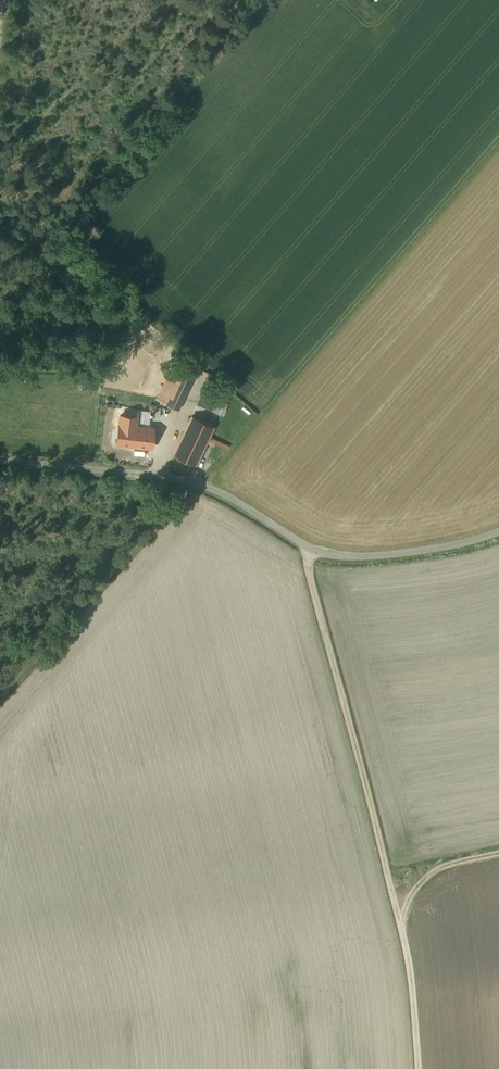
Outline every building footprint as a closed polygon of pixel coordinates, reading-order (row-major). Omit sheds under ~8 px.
[(197,379),(174,368),(159,399),(182,410),(197,379)] [(142,418),(122,416),(119,446),(156,450),(158,428),(141,426),(142,418)] [(217,429),(194,418),(176,455),(199,466),(217,429)]
